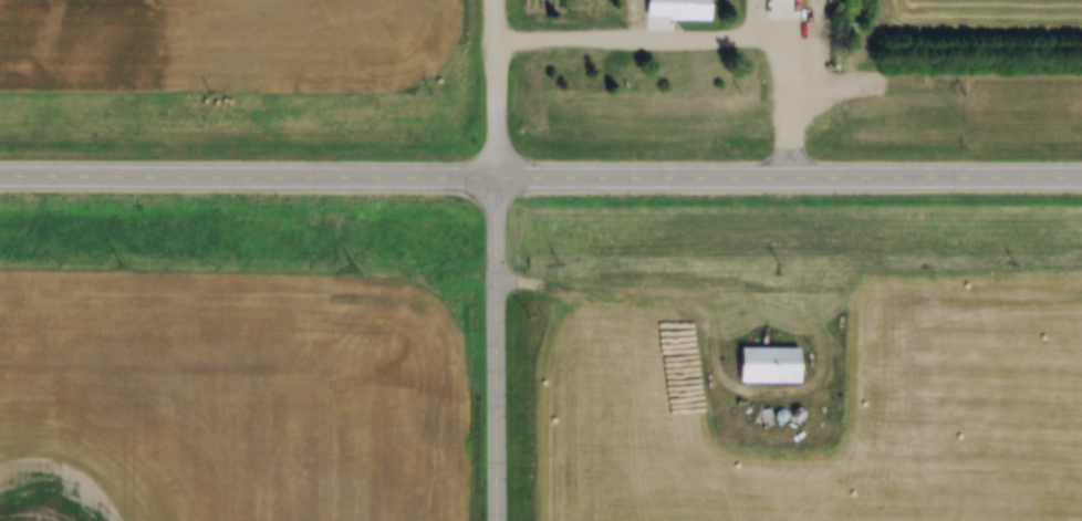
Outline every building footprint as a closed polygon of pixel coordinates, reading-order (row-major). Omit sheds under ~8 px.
[(645,20),(646,0),(708,0),(707,21),(645,20)] [(738,350),(798,350),(798,386),(738,386),(738,350)] [(759,408),(770,409),(769,427),(758,427),(759,408)] [(797,423),(801,421),(802,416),(801,411),(797,410),(791,411),(790,417),(792,421),(797,423)] [(780,425),(784,423),(786,418),(784,414),(779,411),(774,414),(773,418),(776,423),(780,425)]
